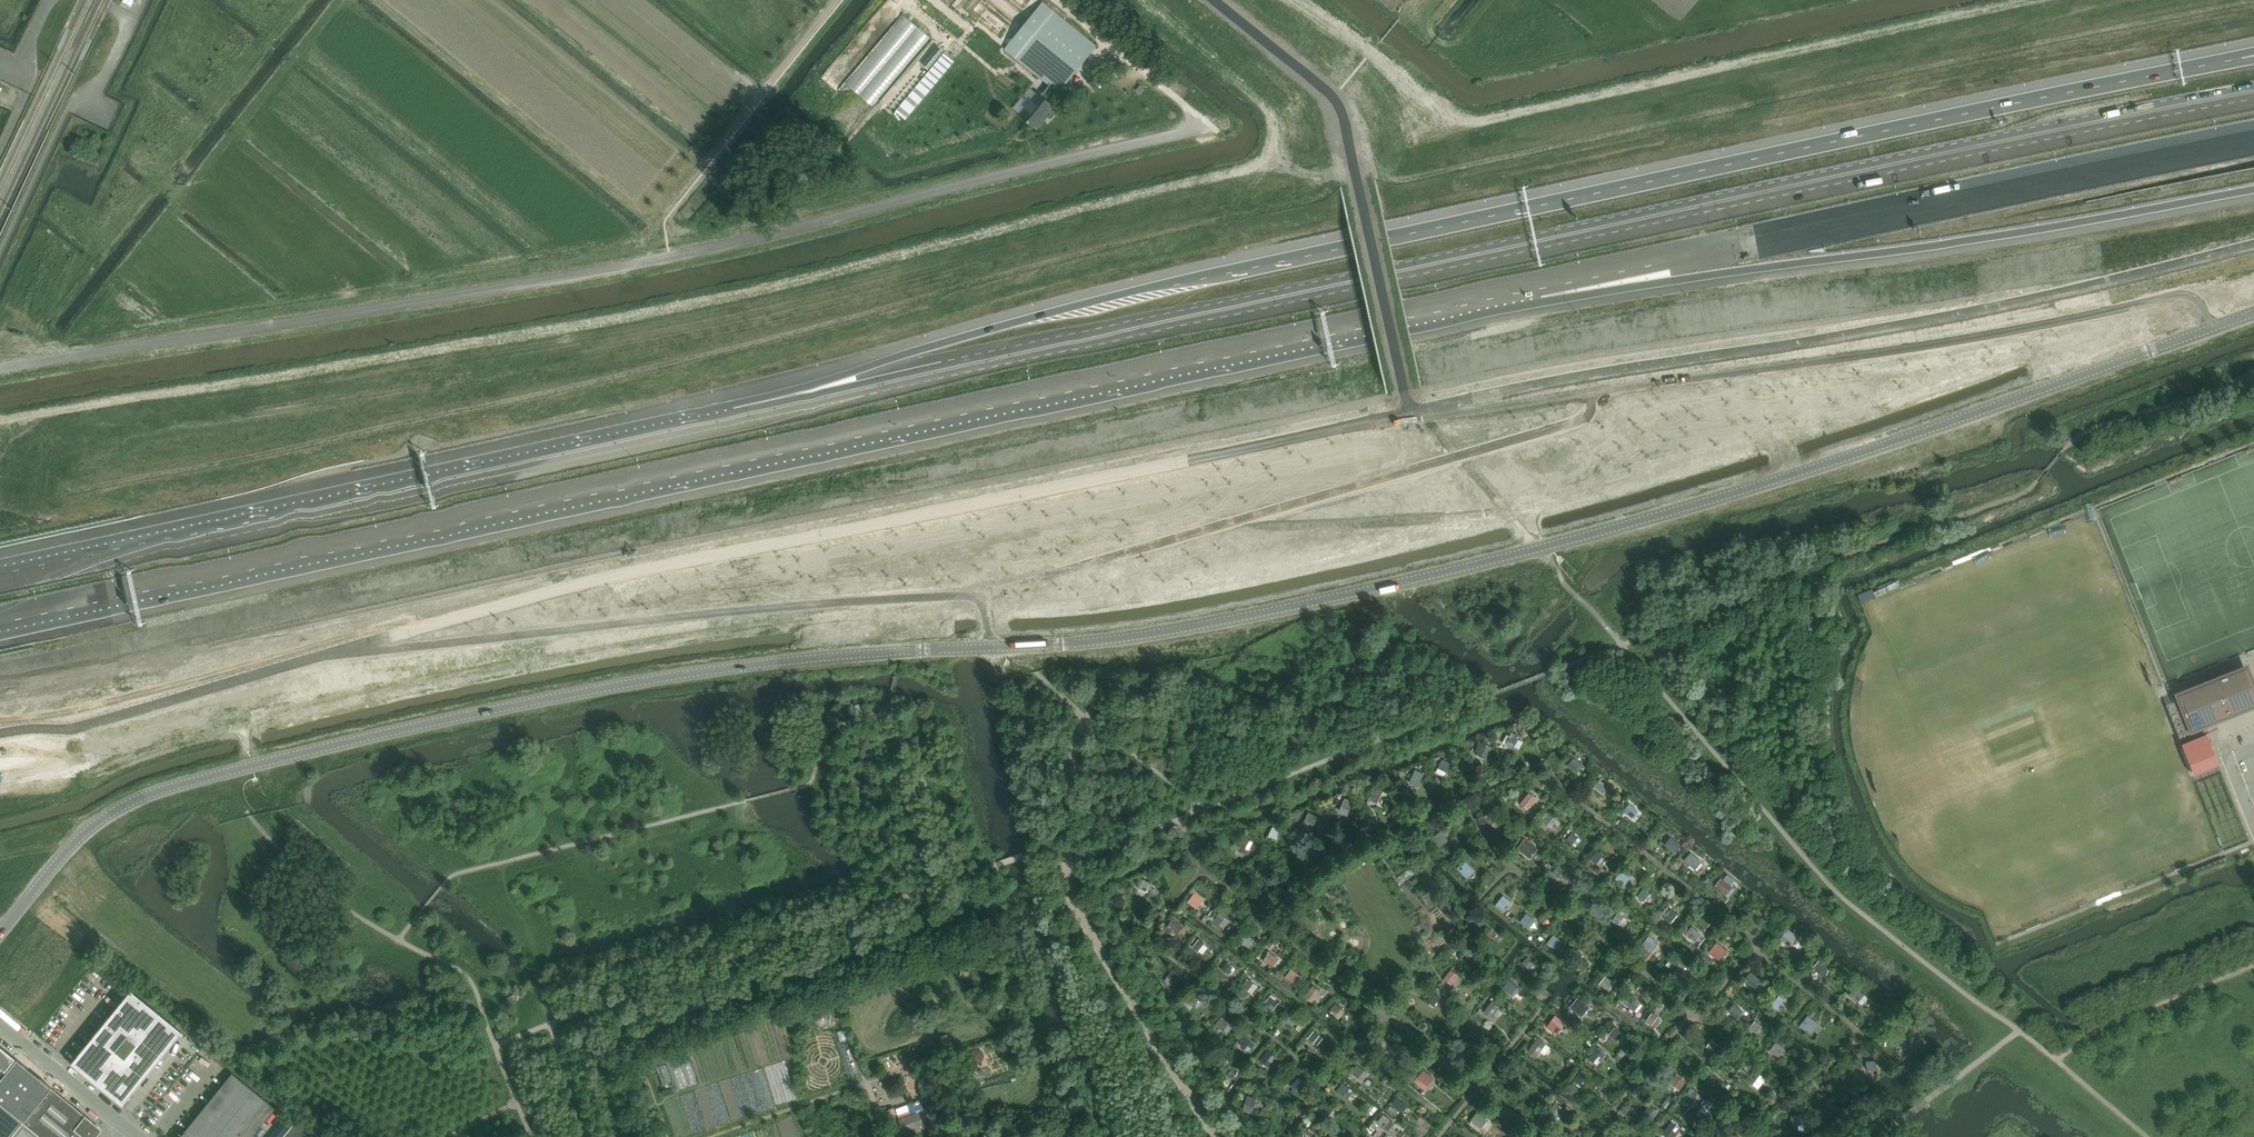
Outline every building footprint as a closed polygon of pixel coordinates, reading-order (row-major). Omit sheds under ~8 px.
[(1040,0),(944,0),(1049,85),(1041,95),(1038,93),(1021,115),(1037,129),(1044,121),(1041,119),(1045,115),(1046,116),(1054,106),(1049,102),(1061,89),(1062,89),(1097,46),(1040,0)] [(1872,589),(1858,595),(1860,599),(1861,603),(1873,598),(1900,586),(1899,584),(1898,581),(1873,592),(1872,589)] [(2190,742),(2209,734),(2205,723),(2253,703),(2253,693),(2245,670),(2173,699),(2190,742)] [(1513,749),(1520,736),(1511,732),(1504,745),(1513,749)] [(1551,739),(1549,733),(1545,734),(1545,735),(1537,738),(1540,744),(1547,742),(1547,741),(1551,739)] [(1487,759),(1492,747),(1480,742),(1476,751),(1477,752),(1476,754),(1487,759)] [(1577,773),(1583,766),(1573,758),(1567,766),(1577,773)] [(1444,777),(1451,763),(1443,759),(1436,773),(1444,777)] [(1415,770),(1410,783),(1418,787),(1424,774),(1415,770)] [(1603,794),(1609,786),(1599,779),(1593,787),(1603,794)] [(1378,804),(1384,790),(1376,786),(1369,800),(1378,804)] [(1528,810),(1537,798),(1529,793),(1520,804),(1528,810)] [(1348,815),(1354,803),(1345,798),(1339,811),(1348,815)] [(1629,804),(1623,812),(1632,818),(1637,811),(1629,804)] [(1499,818),(1489,810),(1483,818),(1493,825),(1499,818)] [(1314,826),(1319,817),(1310,812),(1305,822),(1314,826)] [(1547,826),(1554,817),(1548,813),(1541,821),(1547,826)] [(1276,843),(1282,831),(1273,827),(1267,839),(1276,843)] [(1449,841),(1442,831),(1434,837),(1441,847),(1449,841)] [(1572,845),(1578,837),(1572,833),(1566,841),(1572,845)] [(1682,845),(1671,837),(1665,845),(1675,854),(1682,845)] [(1248,855),(1254,842),(1245,838),(1239,851),(1248,855)] [(1517,849),(1528,857),(1535,847),(1525,839),(1517,849)] [(1596,864),(1603,856),(1597,851),(1590,860),(1596,864)] [(1702,862),(1691,853),(1685,861),(1696,870),(1702,862)] [(1260,861),(1258,870),(1267,872),(1269,863),(1260,861)] [(1475,872),(1465,861),(1458,868),(1468,879),(1475,872)] [(1564,870),(1558,865),(1552,873),(1558,878),(1558,877),(1562,880),(1567,873),(1564,870)] [(1400,876),(1402,881),(1415,875),(1413,870),(1400,876)] [(1631,878),(1621,871),(1615,879),(1625,886),(1631,878)] [(1146,892),(1151,883),(1142,878),(1137,888),(1146,892)] [(1733,888),(1722,879),(1716,886),(1727,895),(1733,888)] [(1588,895),(1585,898),(1597,907),(1600,902),(1596,898),(1598,896),(1589,889),(1586,893),(1588,895)] [(1644,902),(1650,894),(1644,890),(1638,898),(1644,902)] [(1196,891),(1188,901),(1198,909),(1205,899),(1196,891)] [(1505,912),(1512,903),(1504,896),(1496,905),(1505,912)] [(1447,902),(1442,906),(1449,915),(1454,911),(1447,902)] [(1661,916),(1671,924),(1678,915),(1668,907),(1661,916)] [(1754,925),(1760,918),(1751,911),(1745,918),(1754,925)] [(1214,920),(1219,924),(1225,917),(1220,912),(1214,920)] [(1627,920),(1623,917),(1618,913),(1612,921),(1621,928),(1627,920)] [(1530,929),(1536,921),(1527,914),(1520,922),(1530,929)] [(1174,919),(1166,929),(1170,932),(1172,930),(1177,934),(1184,927),(1174,919)] [(1490,939),(1495,934),(1487,927),(1483,932),(1490,939)] [(1694,942),(1701,933),(1692,927),(1686,935),(1694,942)] [(1786,932),(1779,941),(1788,948),(1795,939),(1786,932)] [(1249,948),(1255,941),(1246,934),(1241,942),(1249,948)] [(1557,950),(1563,943),(1554,935),(1548,943),(1557,950)] [(1655,941),(1656,940),(1649,935),(1642,945),(1648,949),(1652,952),(1658,944),(1655,941)] [(1198,952),(1206,943),(1200,938),(1192,947),(1198,952)] [(1715,958),(1724,947),(1716,942),(1708,952),(1715,958)] [(1481,958),(1469,948),(1463,954),(1477,964),(1481,958)] [(1272,968),(1279,960),(1270,953),(1264,960),(1272,968)] [(1584,972),(1590,964),(1580,957),(1574,964),(1584,972)] [(1526,959),(1522,964),(1530,970),(1534,964),(1526,959)] [(1828,971),(1831,967),(1821,959),(1815,967),(1820,972),(1820,974),(1825,978),(1829,974),(1828,971)] [(1227,962),(1222,969),(1227,974),(1233,967),(1227,962)] [(1678,977),(1687,967),(1681,962),(1672,973),(1678,977)] [(1181,975),(1173,969),(1167,976),(1175,982),(1181,975)] [(1294,985),(1300,977),(1291,969),(1285,978),(1294,985)] [(1452,986),(1459,977),(1452,971),(1445,979),(1452,986)] [(1761,982),(1749,973),(1743,981),(1755,989),(1761,982)] [(1608,992),(1615,984),(1606,977),(1600,984),(1608,992)] [(1248,991),(1254,984),(1254,983),(1249,979),(1243,987),(1248,991)] [(1520,989),(1509,980),(1503,988),(1514,996),(1520,989)] [(1312,1003),(1321,992),(1313,986),(1304,997),(1312,1003)] [(1855,987),(1849,994),(1858,1001),(1864,995),(1855,987)] [(130,990),(71,1063),(122,1105),(181,1032),(130,990)] [(1434,1008),(1441,999),(1434,992),(1426,1001),(1434,1008)] [(1186,1000),(1194,1006),(1200,999),(1192,993),(1186,1000)] [(1270,1009),(1276,1001),(1271,996),(1264,1004),(1270,1009)] [(1629,1007),(1634,1001),(1628,996),(1623,1003),(1629,1007)] [(1778,996),(1773,1003),(1778,1007),(1784,1000),(1778,996)] [(1582,1018),(1590,1007),(1578,998),(1570,1009),(1582,1018)] [(1491,1019),(1500,1009),(1492,1002),(1483,1013),(1491,1019)] [(1345,1011),(1335,1004),(1329,1012),(1338,1020),(1345,1011)] [(1738,1019),(1744,1011),(1735,1004),(1729,1012),(1738,1019)] [(814,1016),(814,1018),(815,1020),(815,1022),(817,1024),(818,1025),(820,1026),(822,1027),(824,1027),(826,1026),(827,1026),(829,1024),(830,1023),(831,1021),(832,1019),(832,1017),(832,1016),(831,1014),(830,1012),(828,1011),(827,1010),(825,1009),(823,1009),(821,1009),(819,1010),(817,1011),(816,1013),(815,1014),(814,1016)] [(1297,1018),(1291,1013),(1286,1020),(1291,1025),(1297,1018)] [(1656,1029),(1662,1021),(1652,1014),(1647,1021),(1656,1029)] [(1556,1016),(1548,1027),(1555,1033),(1563,1022),(1556,1016)] [(1234,1026),(1222,1017),(1216,1024),(1228,1033),(1234,1026)] [(1809,1032),(1815,1024),(1806,1017),(1800,1025),(1809,1032)] [(1756,1021),(1751,1028),(1756,1033),(1761,1026),(1756,1021)] [(1618,1043),(1625,1034),(1615,1027),(1609,1035),(1618,1043)] [(1308,1038),(1314,1043),(1319,1035),(1314,1031),(1308,1038)] [(1470,1046),(1477,1037),(1469,1031),(1463,1039),(1470,1046)] [(1254,1042),(1246,1036),(1240,1044),(1248,1049),(1251,1052),(1256,1044),(1254,1042)] [(1380,1036),(1375,1043),(1382,1049),(1388,1042),(1380,1036)] [(1900,1046),(1910,1045),(1909,1036),(1900,1037),(1900,1046)] [(1539,1054),(1546,1045),(1538,1038),(1531,1048),(1539,1054)] [(1778,1040),(1773,1047),(1778,1052),(1784,1044),(1778,1040)] [(1722,1048),(1712,1041),(1707,1047),(1717,1055),(1722,1048)] [(977,1063),(988,1057),(981,1045),(971,1051),(977,1063)] [(1270,1069),(1280,1056),(1270,1049),(1260,1061),(1270,1069)] [(1599,1064),(1606,1055),(1599,1049),(1592,1058),(1599,1064)] [(1866,1062),(1867,1071),(1877,1070),(1876,1061),(1866,1062)] [(1359,1078),(1365,1071),(1357,1065),(1351,1072),(1359,1078)] [(691,1069),(685,1072),(691,1084),(697,1081),(691,1069)] [(1514,1069),(1510,1075),(1517,1080),(1522,1075),(1514,1069)] [(1435,1079),(1423,1070),(1417,1077),(1429,1086),(1435,1079)] [(1580,1071),(1576,1077),(1583,1083),(1588,1077),(1580,1071)] [(1754,1071),(1750,1076),(1757,1082),(1762,1076),(1754,1071)] [(1302,1081),(1291,1072),(1285,1079),(1296,1088),(1302,1081)] [(180,1136),(252,1136),(275,1108),(232,1073),(186,1130),(180,1136)] [(682,1073),(674,1075),(677,1088),(685,1086),(682,1073)] [(1680,1091),(1687,1082),(1677,1074),(1670,1083),(1680,1091)] [(1354,1091),(1343,1083),(1337,1090),(1348,1099),(1354,1091)] [(99,1133),(96,1125),(51,1088),(23,1122),(41,1136),(96,1136),(99,1133)] [(1823,1095),(1824,1104),(1833,1103),(1832,1094),(1823,1095)] [(1253,1112),(1256,1099),(1247,1097),(1244,1110),(1253,1112)] [(1400,1098),(1394,1105),(1405,1113),(1410,1106),(1400,1098)] [(1716,1107),(1707,1101),(1700,1110),(1708,1117),(1716,1107)] [(900,1115),(915,1110),(913,1102),(898,1108),(900,1115)] [(1554,1121),(1564,1109),(1556,1103),(1547,1115),(1554,1121)] [(23,1122),(0,1104),(0,1136),(41,1136),(23,1122)] [(1328,1117),(1334,1109),(1327,1104),(1320,1111),(1328,1117)] [(1651,1123),(1659,1112),(1651,1106),(1643,1116),(1651,1123)] [(905,1134),(936,1123),(931,1110),(916,1115),(900,1121),(902,1125),(904,1124),(906,1129),(903,1130),(905,1134)] [(1488,1122),(1477,1113),(1471,1120),(1482,1129),(1488,1122)] [(1395,1124),(1384,1115),(1378,1122),(1389,1131),(1395,1124)] [(1795,1116),(1795,1125),(1804,1124),(1804,1115),(1795,1116)] [(281,1136),(310,1136),(293,1123),(281,1136)] [(1681,1130),(1673,1124),(1666,1133),(1671,1136),(1675,1136),(1681,1130)]
